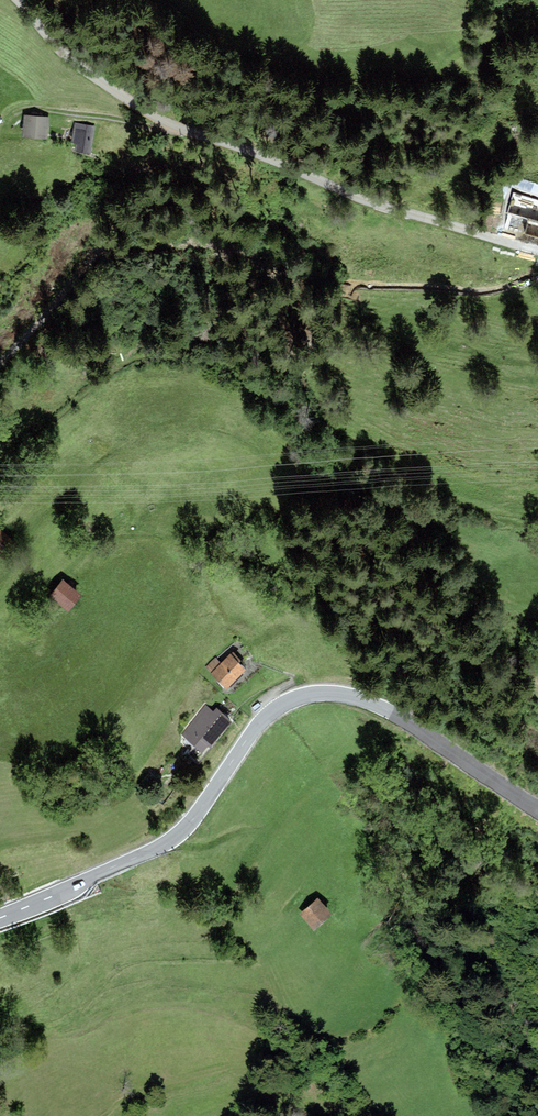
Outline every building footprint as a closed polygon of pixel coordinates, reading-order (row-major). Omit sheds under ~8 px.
[(51,117),(26,116),(25,138),(49,139),(51,117)] [(96,126),(75,124),(73,143),(78,144),(77,152),(94,153),(96,126)] [(66,580),(53,596),(73,612),(86,595),(66,580)] [(224,664),(241,680),(252,669),(235,653),(224,664)] [(241,680),(224,664),(217,657),(207,667),(231,690),(241,680)] [(215,712),(209,707),(192,729),(217,749),(238,722),(219,707),(215,712)] [(322,898),(304,914),(319,931),(337,914),(322,898)]
